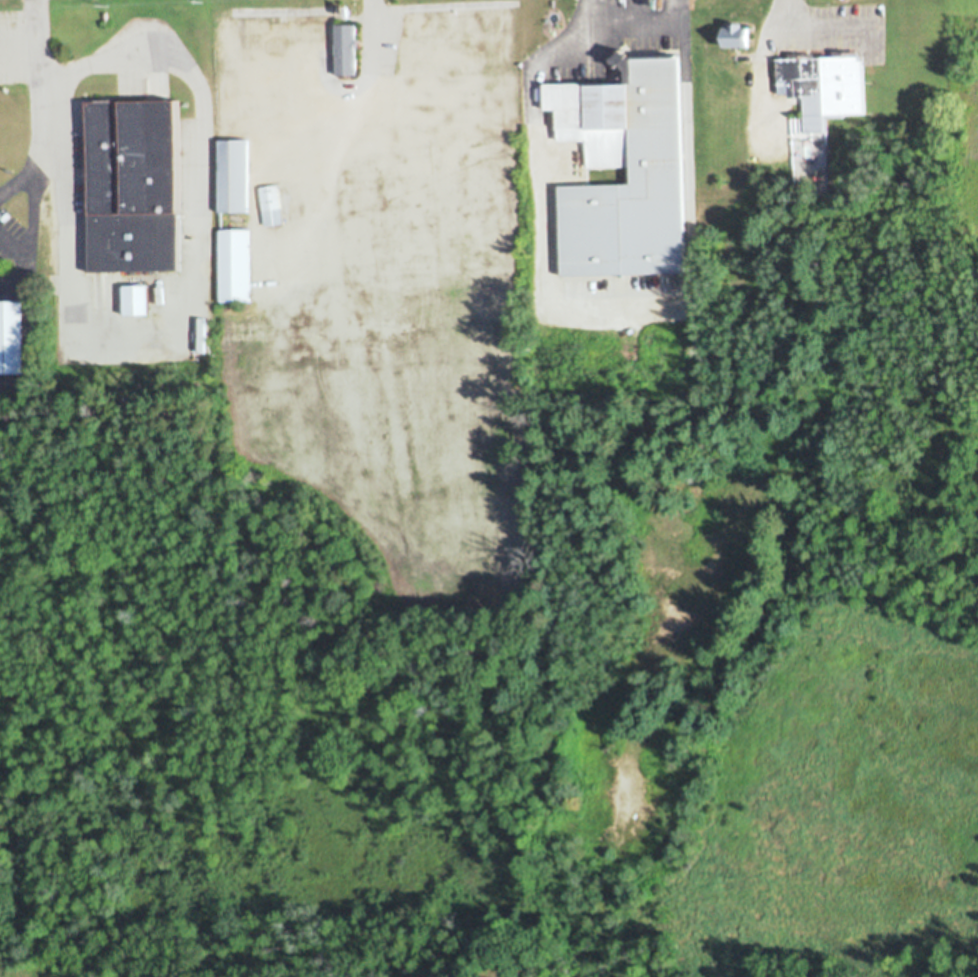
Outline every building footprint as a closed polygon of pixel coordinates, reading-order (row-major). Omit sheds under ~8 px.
[(449,14),(405,14),(405,35),(449,35),(449,14)] [(210,51),(230,51),(230,19),(210,19),(210,51)] [(255,59),(255,19),(244,19),(244,59),(255,59)] [(319,19),(272,19),(272,40),(319,40),(319,19)] [(356,24),(334,24),(334,75),(356,75),(356,24)] [(724,46),(753,46),(753,24),(724,24),(724,46)] [(776,58),(778,96),(802,95),(804,133),(829,132),(828,115),(867,114),(864,54),(776,58)] [(686,273),(682,55),(632,56),(632,83),(546,85),(546,110),(556,110),(557,140),(586,140),(586,168),(629,167),(629,184),(561,185),(563,275),(686,273)] [(178,100),(87,101),(89,272),(180,270),(178,100)] [(216,213),(247,212),(246,139),(216,140),(216,213)] [(338,159),(339,171),(398,168),(398,175),(432,174),(430,154),(338,159)] [(289,217),(296,217),(295,183),(288,183),(289,217)] [(268,227),(283,220),(274,199),(259,206),(268,227)] [(219,230),(219,303),(220,303),(220,312),(255,312),(255,304),(250,304),(250,229),(219,230)] [(150,315),(150,284),(125,284),(125,315),(150,315)] [(21,374),(21,301),(0,301),(0,374),(21,374)]
